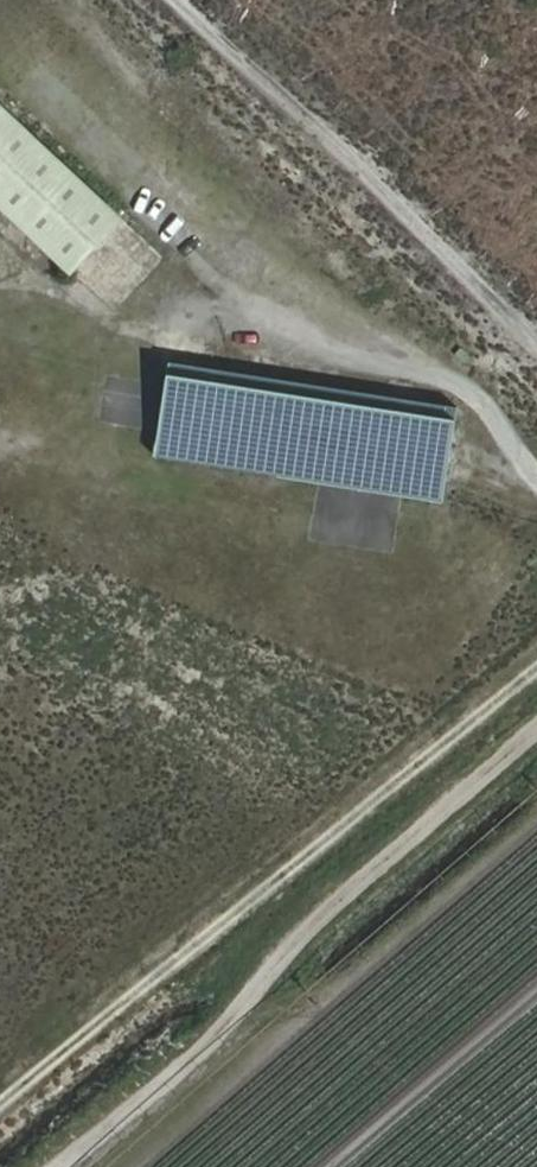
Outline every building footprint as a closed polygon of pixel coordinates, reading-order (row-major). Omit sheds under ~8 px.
[(0,107),(0,200),(83,275),(130,224),(0,107)] [(162,370),(150,456),(442,496),(454,410),(162,370)] [(103,377),(99,422),(148,426),(151,381),(103,377)]
